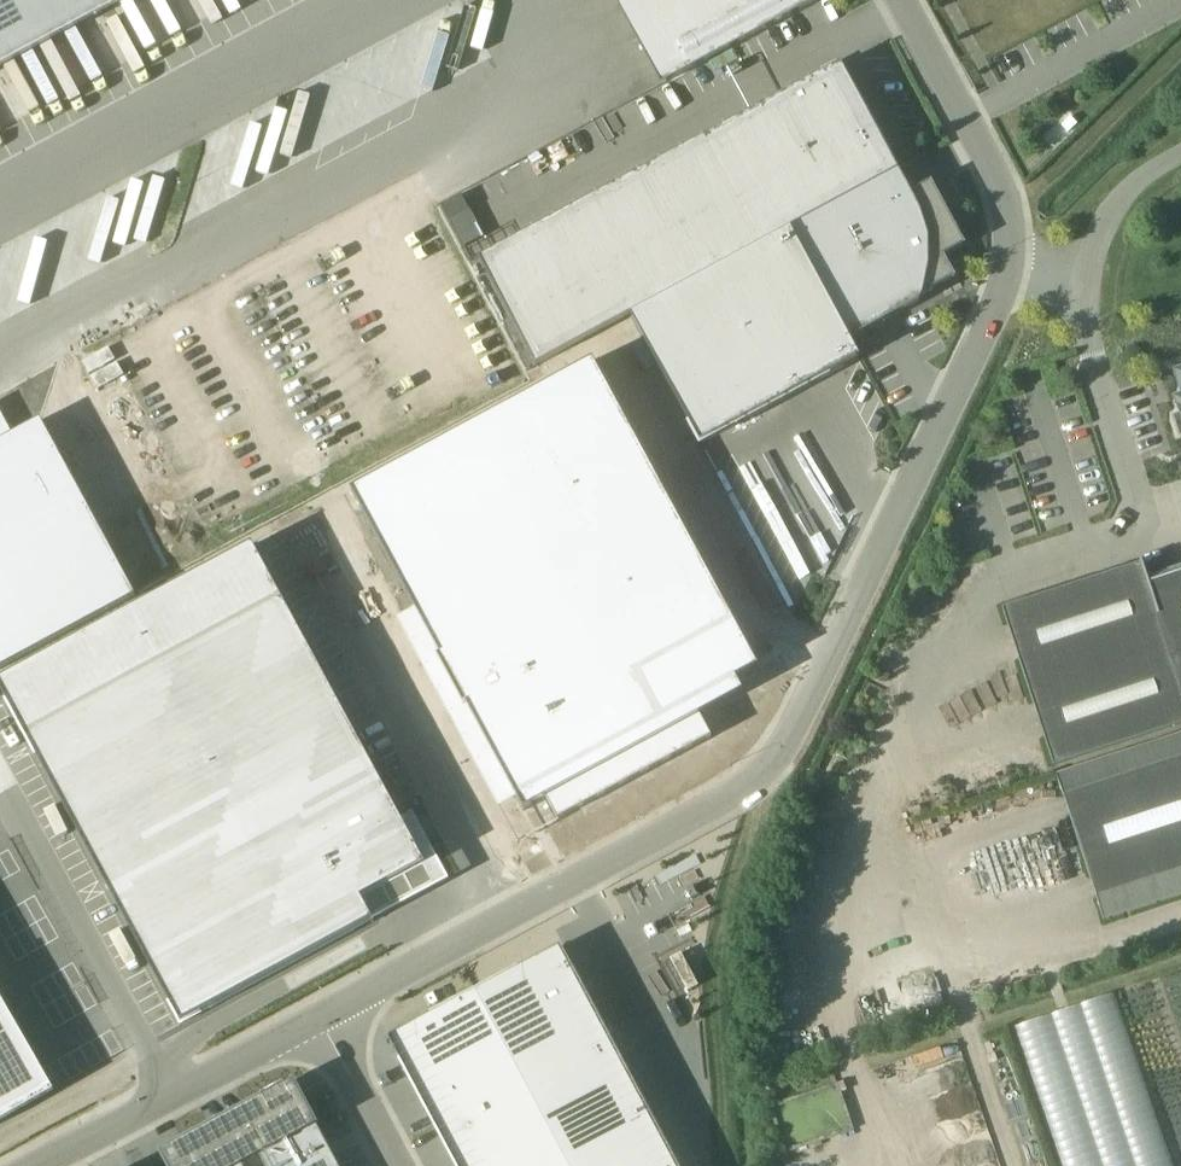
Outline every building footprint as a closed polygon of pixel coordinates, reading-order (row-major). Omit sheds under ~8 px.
[(117,0),(0,0),(0,63),(117,0)] [(817,0),(626,0),(669,80),(817,0)] [(840,63),(477,258),(535,366),(790,228),(898,170),(840,63)] [(1060,125),(1068,133),(1077,123),(1070,116),(1060,125)] [(898,170),(790,228),(850,340),(919,303),(921,294),(935,287),(954,276),(944,257),(965,245),(931,182),(910,193),(898,170)] [(790,228),(630,315),(699,444),(860,357),(850,340),(790,228)] [(593,360),(350,491),(440,657),(423,666),(448,714),(465,705),(523,812),(545,800),(557,820),(711,737),(700,718),(702,717),(701,715),(744,692),(737,679),(759,667),(593,360)] [(1128,441),(1149,437),(1144,407),(1123,410),(1128,441)] [(135,595),(40,420),(12,435),(0,412),(0,668),(135,595)] [(368,758),(252,543),(0,679),(0,690),(180,1024),(373,920),(344,865),(303,792),(367,759),(368,758)] [(1160,590),(1152,564),(1004,612),(1053,764),(1180,723),(1180,584),(1160,590)] [(1054,774),(1101,920),(1180,894),(1180,733),(1054,774)] [(1045,843),(1034,846),(1041,868),(1052,865),(1045,843)] [(388,1038),(456,1165),(678,1165),(560,946),(388,1038)] [(1111,990),(1014,1023),(1063,1165),(1172,1165),(1111,990)] [(53,1091),(0,999),(0,1121),(53,1091)] [(299,1091),(294,1081),(160,1152),(166,1163),(167,1165),(339,1165),(299,1091)]
